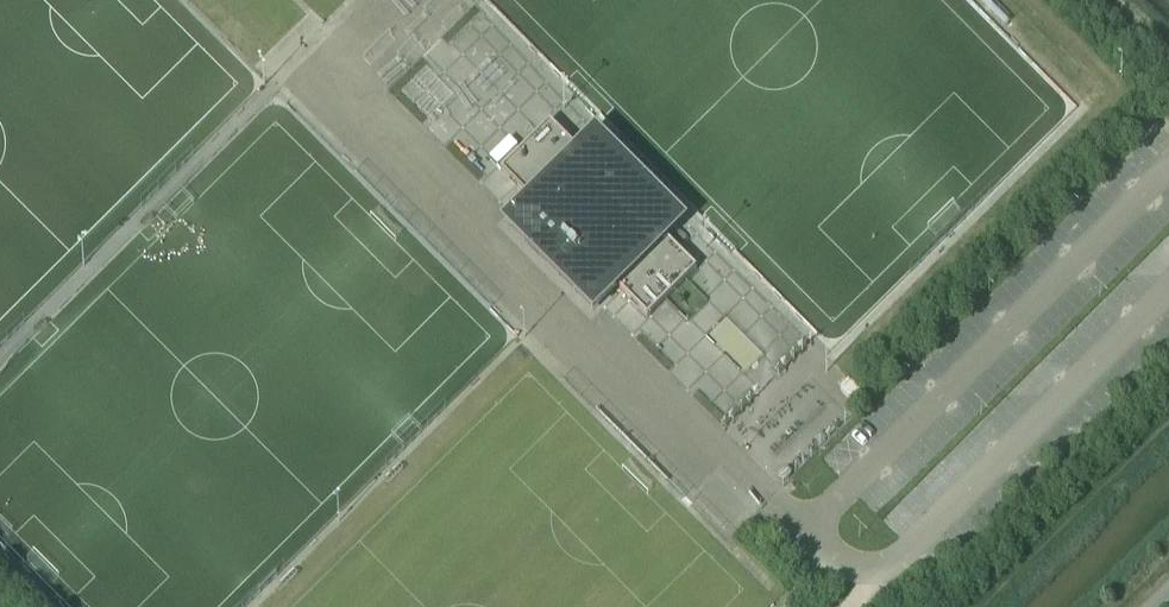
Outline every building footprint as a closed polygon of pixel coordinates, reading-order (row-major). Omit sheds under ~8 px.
[(593,317),(620,290),(648,318),(697,269),(655,227),(674,208),(612,146),(593,165),(551,122),(501,170),(528,198),(500,225),(593,317)]
